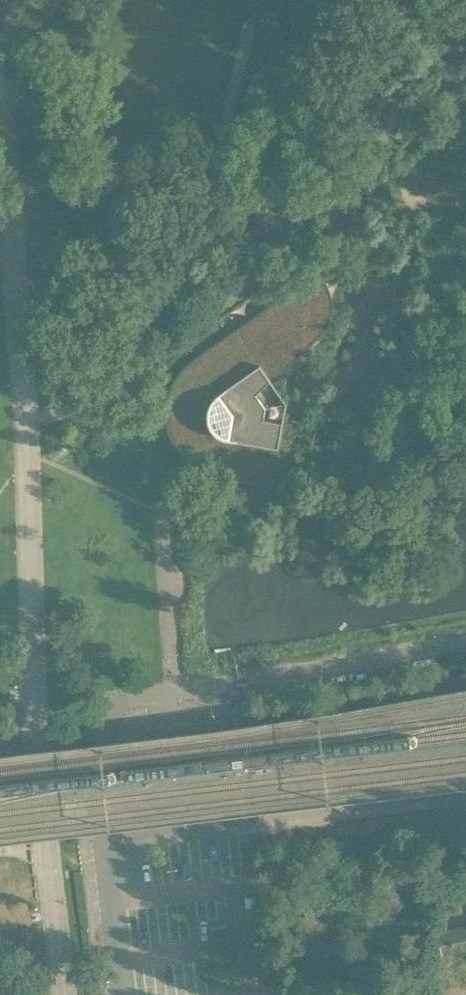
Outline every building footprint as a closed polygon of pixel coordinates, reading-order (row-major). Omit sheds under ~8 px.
[(317,271),(227,334),(194,358),(190,361),(185,365),(182,368),(178,373),(175,377),(173,382),(170,387),(168,392),(167,397),(166,405),(165,413),(166,421),(168,429),(170,437),(174,444),(178,451),(183,457),(189,463),(192,465),(195,468),(198,470),(202,472),(205,474),(209,475),(213,476),(216,477),(222,478),(225,461),(274,469),(280,438),(292,440),(300,423),(283,421),(286,400),(270,378),(311,340),(321,330),(327,321),(330,312),(331,301),(329,291),(325,282),(324,280),(317,271)] [(455,921),(456,927),(439,930),(444,953),(465,948),(465,919),(455,921)]
